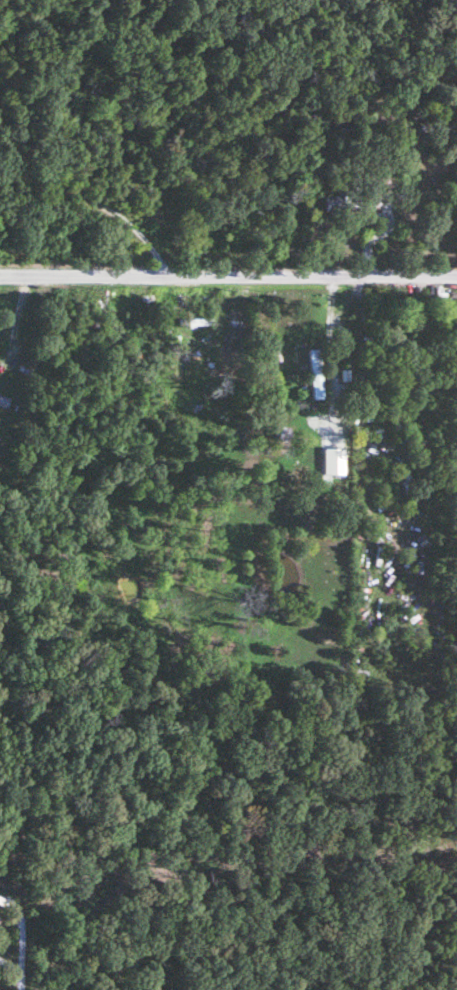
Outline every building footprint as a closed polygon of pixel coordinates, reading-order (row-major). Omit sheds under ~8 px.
[(319,195),(319,213),(342,213),(342,195),(319,195)] [(208,329),(208,320),(175,320),(175,329),(208,329)] [(308,401),(320,401),(318,350),(307,350),(308,401)]
